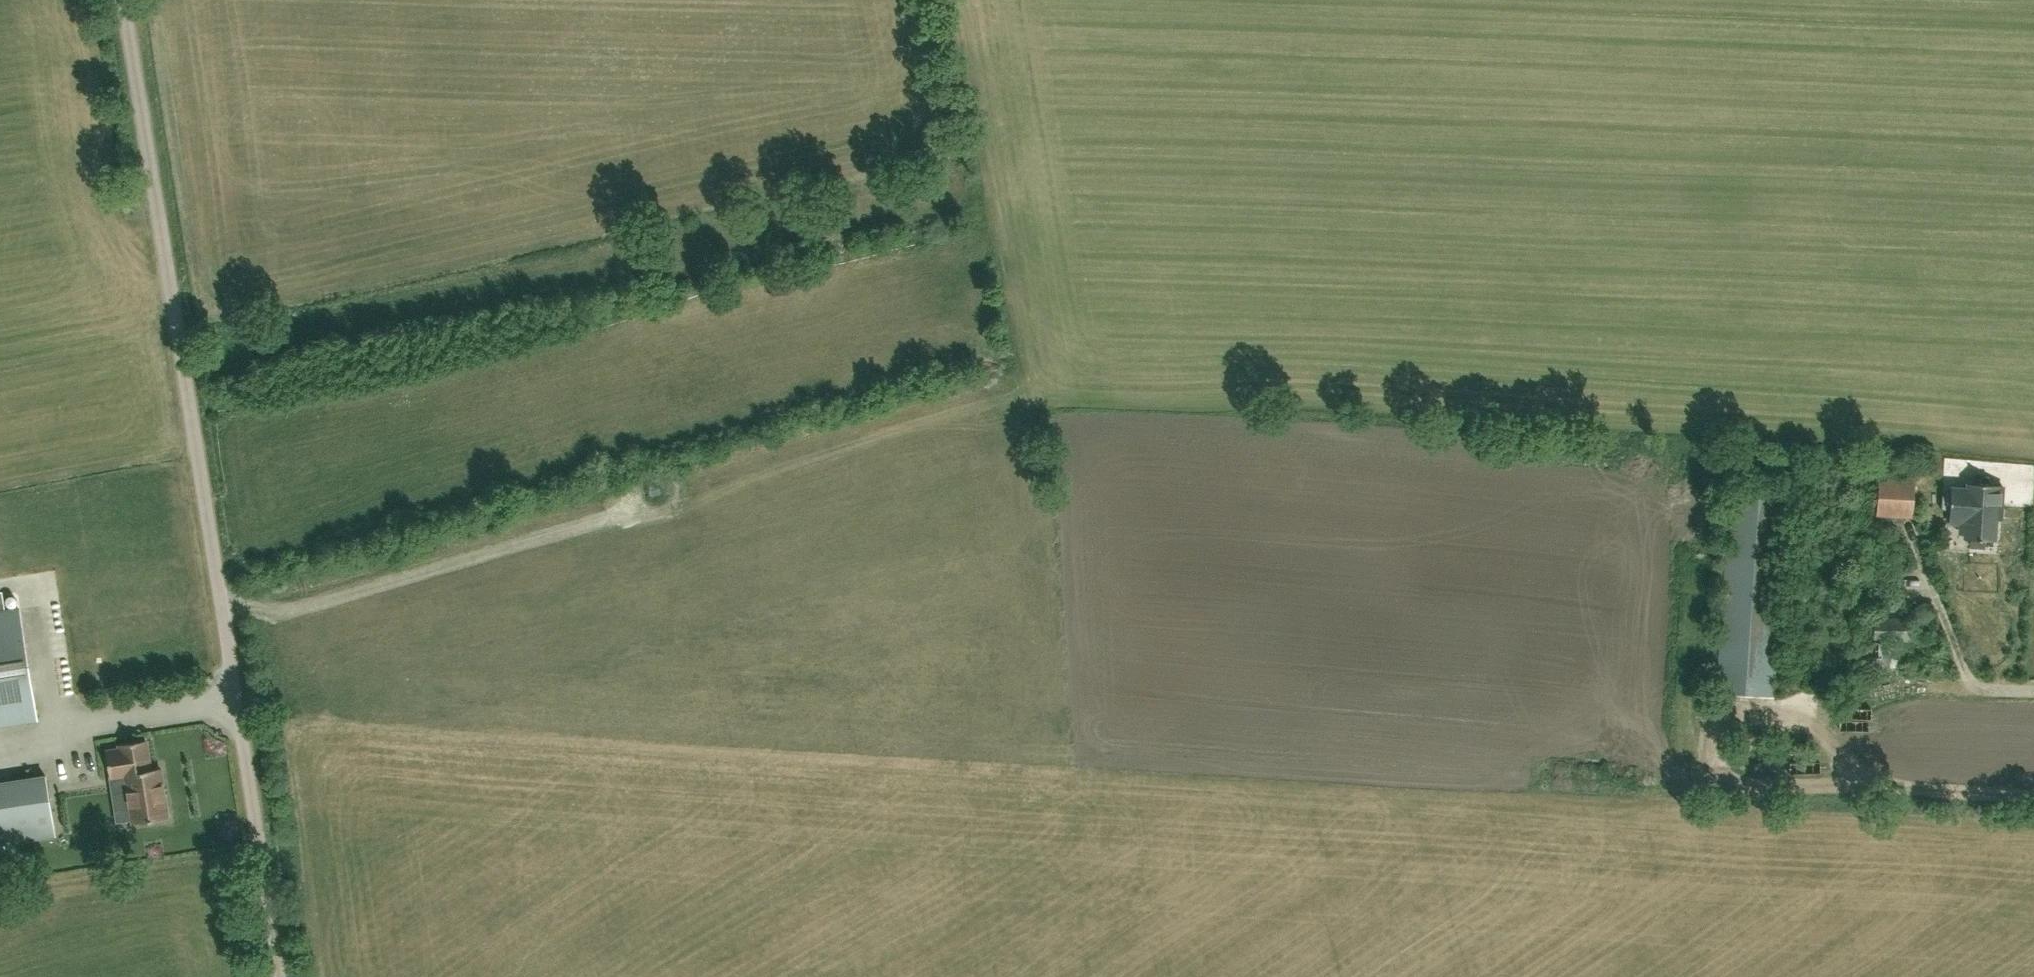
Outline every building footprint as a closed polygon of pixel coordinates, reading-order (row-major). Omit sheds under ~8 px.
[(1949,505),(2001,506),(2001,483),(1986,482),(1987,474),(1973,474),(1973,482),(1966,482),(1966,487),(1949,487),(1949,494),(1941,494),(1941,508),(1949,508),(1949,505)] [(1875,517),(1912,519),(1914,481),(1878,478),(1875,517)] [(1716,693),(1770,697),(1785,492),(1731,488),(1716,693)] [(2000,514),(2001,506),(1949,505),(1949,508),(1949,521),(1961,522),(1961,531),(1965,532),(1965,537),(1971,537),(1971,545),(1985,546),(1985,538),(1995,538),(1996,514),(2000,514)] [(0,613),(0,722),(36,716),(19,610),(0,613)] [(1912,641),(1912,618),(1874,618),(1875,673),(1890,673),(1889,641),(1894,641),(1912,641)] [(150,770),(145,741),(120,745),(121,750),(106,752),(110,777),(126,775),(133,823),(168,818),(160,768),(150,770)] [(0,783),(0,844),(55,836),(46,776),(0,783)]
